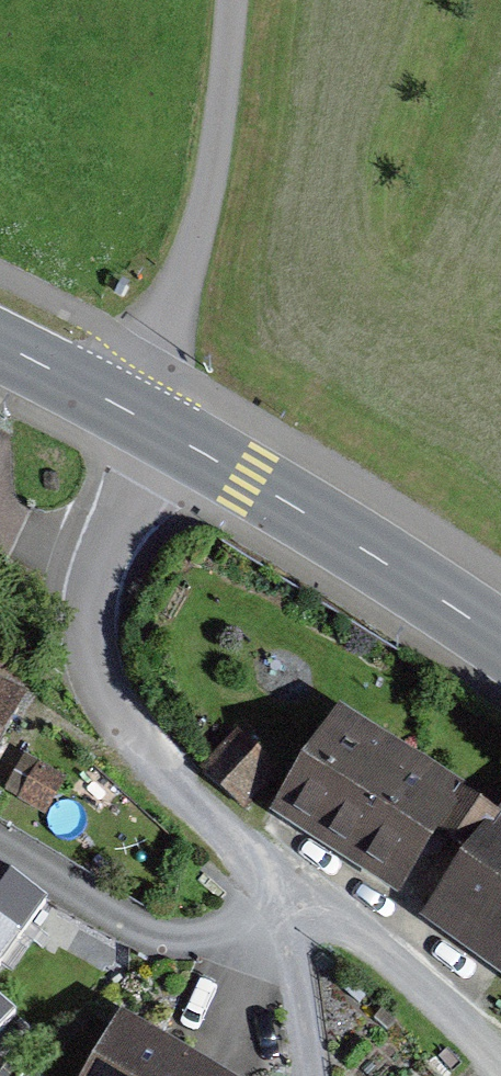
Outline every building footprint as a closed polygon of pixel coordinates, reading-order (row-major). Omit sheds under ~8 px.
[(0,697),(0,739),(18,706),(0,697)] [(329,708),(263,809),(500,982),(500,812),(491,825),(329,708)] [(72,781),(30,758),(7,793),(50,822),(72,781)] [(0,878),(0,965),(44,905),(0,878)] [(11,1023),(0,1016),(0,1035),(11,1023)] [(110,1025),(79,1075),(208,1075),(110,1025)]
